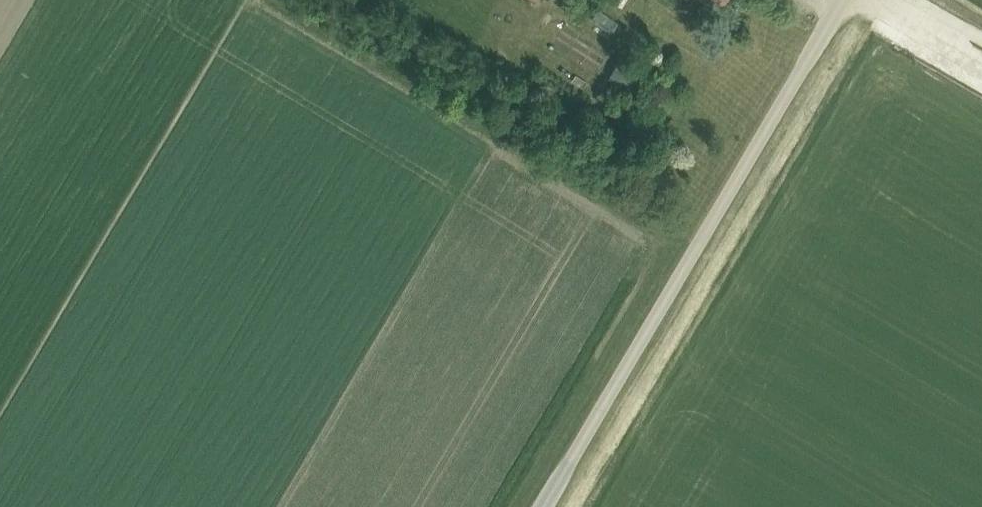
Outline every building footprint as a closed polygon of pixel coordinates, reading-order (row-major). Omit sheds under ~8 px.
[(723,0),(704,0),(719,8),(723,0)] [(618,23),(599,12),(591,25),(611,37),(618,23)]
